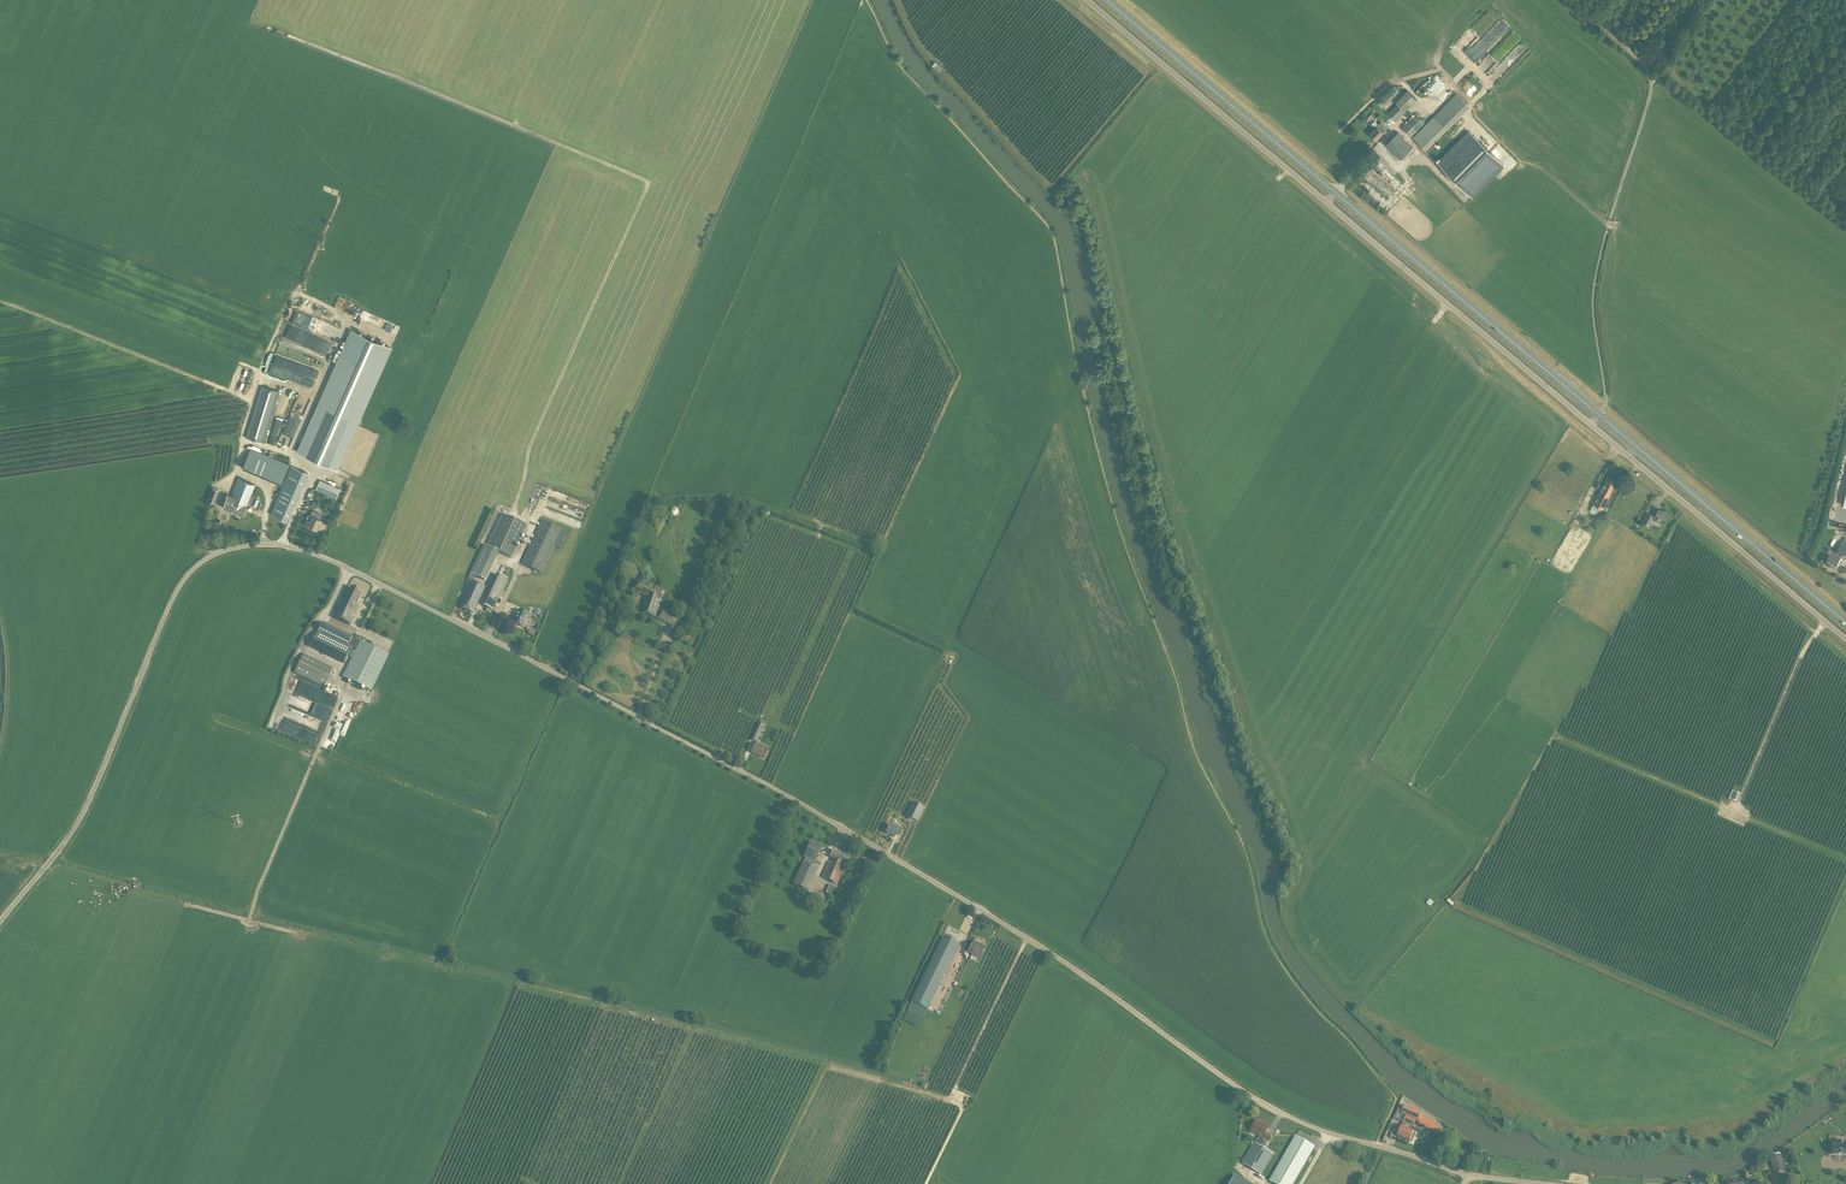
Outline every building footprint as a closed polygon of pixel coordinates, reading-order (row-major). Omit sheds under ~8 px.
[(936,61),(932,64),(939,71),(942,67),(936,61)] [(1399,92),(1394,88),(1381,101),(1385,105),(1399,92)] [(1395,102),(1397,104),(1388,113),(1395,121),(1416,100),(1407,91),(1395,102)] [(1412,137),(1425,150),(1469,106),(1456,93),(1412,137)] [(1416,113),(1402,128),(1411,137),(1425,122),(1416,113)] [(1377,126),(1370,133),(1376,140),(1383,133),(1388,128),(1382,121),(1377,126)] [(1470,131),(1438,163),(1471,196),(1503,164),(1470,131)] [(1398,132),(1386,144),(1401,159),(1413,147),(1398,132)] [(351,330),(298,452),(337,469),(391,348),(351,330)] [(267,370),(267,371),(309,387),(312,379),(308,378),(317,378),(319,371),(312,368),(312,365),(306,363),(306,359),(300,357),(301,357),(295,355),(293,355),(292,357),(287,357),(287,351),(290,351),(291,348),(286,346),(286,338),(283,337),(283,339),(283,343),(279,343),(276,353),(272,353),(269,360),(269,363),(267,370)] [(280,392),(262,386),(246,438),(264,443),(280,392)] [(266,443),(274,445),(276,438),(268,436),(266,443)] [(277,445),(288,449),(292,442),(280,437),(277,445)] [(289,465),(250,448),(250,449),(246,447),(246,449),(250,451),(242,467),(281,484),(289,465)] [(291,465),(284,483),(300,490),(308,473),(291,465)] [(237,498),(232,511),(243,516),(247,506),(248,503),(256,506),(259,499),(251,495),(255,485),(238,477),(231,495),(237,498)] [(1616,488),(1613,487),(1616,482),(1607,477),(1601,490),(1600,490),(1594,503),(1603,508),(1609,496),(1609,495),(1611,491),(1614,492),(1616,488)] [(320,480),(316,490),(336,499),(340,489),(320,480)] [(284,483),(270,514),(286,521),(300,490),(284,483)] [(219,490),(213,488),(208,500),(215,503),(219,490)] [(231,495),(228,494),(223,507),(232,511),(237,498),(231,495)] [(1654,516),(1647,512),(1641,522),(1649,526),(1653,519),(1662,524),(1669,514),(1664,511),(1664,512),(1658,509),(1654,516)] [(313,528),(316,529),(320,520),(319,519),(322,515),(314,511),(312,517),(308,515),(306,518),(303,524),(307,525),(307,526),(308,527),(308,526),(309,526),(309,528),(312,529),(313,528)] [(468,579),(473,581),(476,576),(485,581),(499,552),(511,558),(527,525),(501,513),(486,545),(484,544),(468,579)] [(541,573),(554,547),(559,549),(567,533),(562,530),(542,521),(522,564),(541,573)] [(1843,557),(1845,559),(1845,539),(1838,554),(1837,554),(1835,557),(1832,555),(1827,564),(1836,570),(1843,557)] [(508,579),(497,575),(483,606),(493,611),(508,579)] [(658,601),(658,599),(662,601),(665,591),(638,581),(634,592),(645,596),(644,598),(643,598),(639,611),(656,618),(661,602),(658,601)] [(485,587),(473,582),(461,608),(473,613),(485,587)] [(334,618),(350,626),(360,605),(357,604),(363,593),(351,588),(346,598),(344,597),(334,618)] [(611,611),(612,611),(611,616),(616,618),(618,613),(621,614),(625,604),(615,601),(611,611)] [(661,608),(656,619),(673,625),(677,615),(661,608)] [(523,627),(529,614),(520,609),(513,623),(523,627)] [(389,654),(388,654),(364,642),(365,640),(362,639),(358,637),(357,639),(353,637),(322,622),(310,647),(344,664),(352,649),(351,648),(352,648),(357,650),(343,678),(371,691),(389,654)] [(333,668),(304,654),(294,673),(324,687),(333,668)] [(750,740),(757,742),(764,726),(766,722),(760,720),(759,724),(757,723),(750,740)] [(769,749),(756,743),(751,753),(764,759),(769,749)] [(924,807),(913,802),(906,816),(917,822),(924,807)] [(898,829),(890,825),(886,833),(894,837),(896,834),(899,836),(903,829),(899,828),(898,829)] [(815,861),(821,847),(810,842),(804,857),(806,857),(803,863),(803,862),(793,885),(808,891),(818,869),(812,867),(815,861)] [(838,884),(849,857),(834,850),(830,858),(832,858),(831,863),(829,862),(822,877),(838,884)] [(829,899),(835,887),(830,884),(824,897),(829,899)] [(959,944),(943,937),(927,969),(943,977),(959,944)] [(968,953),(980,959),(985,948),(973,942),(968,953)] [(911,1002),(907,1011),(923,1019),(931,1003),(914,995),(911,1002)] [(1421,1113),(1404,1106),(1401,1114),(1406,1116),(1397,1136),(1409,1141),(1412,1143),(1415,1138),(1412,1136),(1414,1131),(1411,1130),(1416,1120),(1418,1121),(1417,1121),(1437,1134),(1441,1128),(1436,1124),(1436,1125),(1421,1115),(1421,1113)] [(1254,1143),(1242,1164),(1261,1174),(1273,1153),(1263,1148),(1268,1140),(1263,1138),(1269,1127),(1265,1124),(1264,1125),(1257,1121),(1251,1131),(1260,1136),(1255,1143),(1254,1143)] [(1276,1183),(1292,1183),(1314,1147),(1296,1137),(1271,1181),(1276,1183)] [(1832,1154),(1845,1155),(1845,1143),(1832,1142),(1832,1154)] [(1781,1156),(1780,1155),(1769,1159),(1775,1174),(1786,1170),(1782,1159),(1784,1158),(1783,1155),(1781,1156)] [(1236,1176),(1231,1183),(1251,1183),(1236,1176)]
